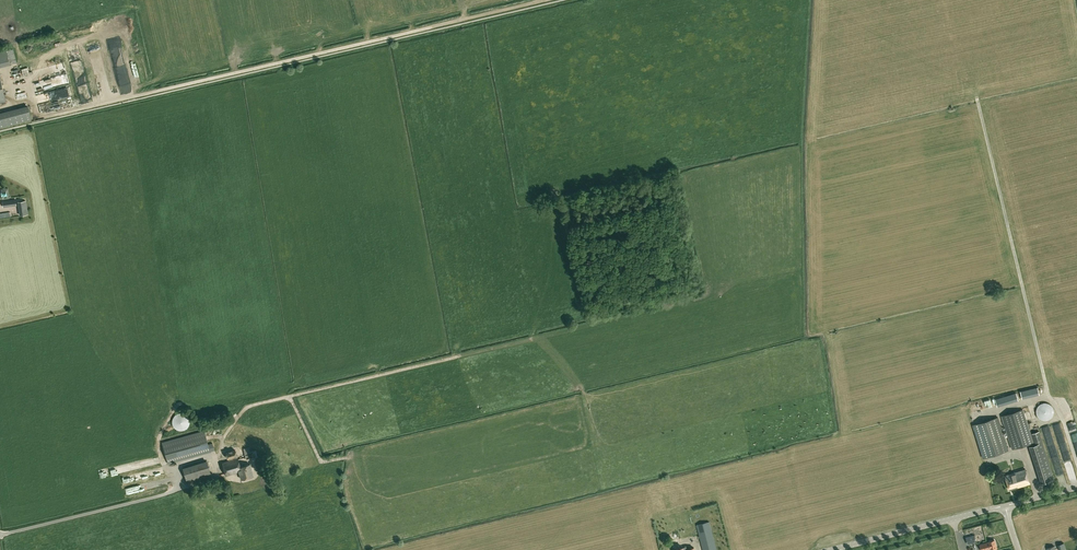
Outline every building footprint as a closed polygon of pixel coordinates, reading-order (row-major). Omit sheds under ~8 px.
[(6,50),(10,64),(17,63),(13,49),(6,50)] [(10,64),(6,50),(0,52),(0,67),(10,64)] [(76,80),(78,96),(88,94),(87,82),(84,83),(83,79),(76,80)] [(68,84),(34,91),(36,102),(70,95),(68,84)] [(0,114),(0,127),(31,119),(28,106),(0,114)] [(9,199),(8,188),(1,189),(2,200),(9,199)] [(26,201),(19,202),(20,215),(27,214),(26,201)] [(1037,387),(1020,391),(1021,398),(1039,394),(1037,387)] [(994,399),(997,405),(1018,399),(1015,392),(994,399)] [(1044,420),(1046,420),(1048,420),(1050,419),(1051,418),(1052,416),(1053,414),(1054,412),(1054,410),(1053,408),(1052,406),(1051,405),(1049,404),(1047,403),(1045,403),(1043,403),(1041,403),(1040,404),(1038,405),(1037,407),(1036,409),(1036,411),(1036,413),(1036,415),(1037,417),(1039,418),(1040,419),(1042,420),(1044,420)] [(1012,449),(1033,442),(1023,410),(1002,417),(1012,449)] [(188,417),(187,416),(186,415),(184,414),(182,413),(180,413),(178,414),(176,414),(175,416),(174,417),(173,419),(172,421),(172,423),(173,424),(173,426),(175,428),(176,429),(178,430),(180,430),(182,430),(184,430),(185,429),(187,428),(188,427),(189,425),(189,423),(190,421),(189,419),(188,417)] [(998,418),(973,426),(984,459),(1008,451),(998,418)] [(214,450),(212,443),(208,444),(204,430),(162,442),(168,464),(214,450)] [(1035,445),(1029,446),(1041,483),(1054,479),(1043,442),(1042,443),(1039,431),(1032,433),(1035,445)] [(228,458),(237,456),(235,450),(226,452),(228,458)] [(256,450),(250,451),(244,453),(246,460),(257,457),(256,450)] [(250,464),(240,467),(238,458),(222,463),(226,475),(239,471),(241,479),(253,475),(250,464)] [(207,460),(183,468),(187,484),(211,476),(207,460)] [(1029,484),(1025,469),(1005,476),(1009,490),(1018,488),(1029,484)] [(710,521),(696,524),(702,549),(717,549),(710,521)] [(976,541),(974,535),(966,537),(967,544),(976,541)] [(990,549),(996,549),(997,549),(994,540),(988,541),(988,542),(980,545),(981,549),(983,549),(990,548),(990,549)]
